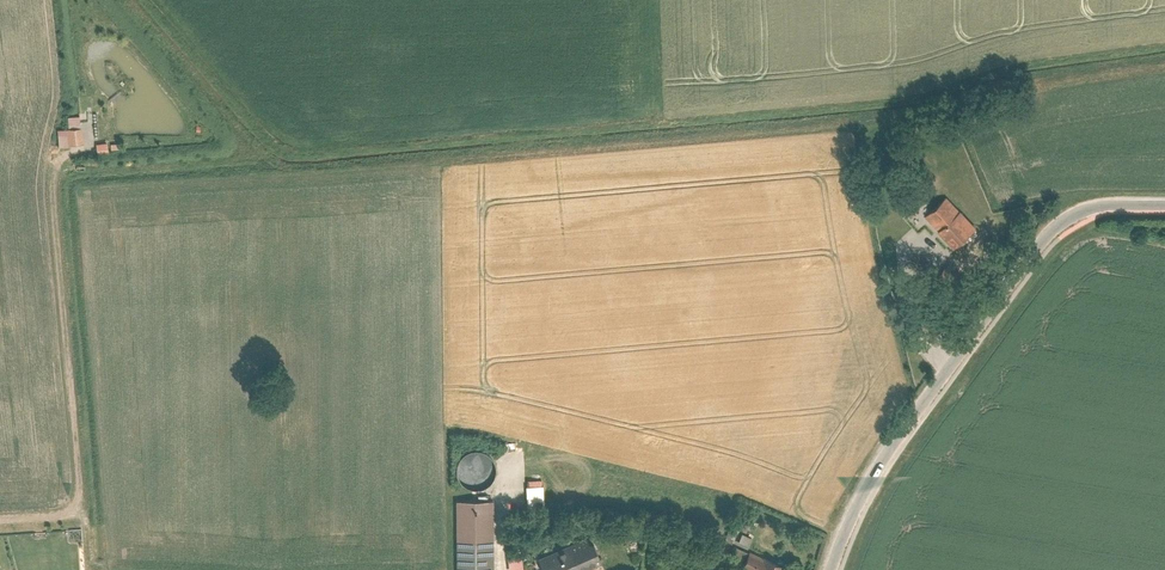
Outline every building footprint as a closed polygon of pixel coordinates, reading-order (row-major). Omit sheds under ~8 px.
[(83,144),(81,115),(67,116),(68,128),(56,129),(57,145),(83,144)] [(96,153),(108,153),(108,142),(95,143),(96,153)] [(948,197),(926,217),(951,245),(974,225),(948,197)] [(464,482),(479,482),(479,484),(494,484),(494,453),(461,453),(461,473),(464,473),(464,482)] [(543,509),(543,479),(526,479),(526,509),(543,509)] [(728,537),(734,538),(737,528),(730,527),(728,537)] [(741,533),(737,543),(748,547),(752,537),(741,533)] [(539,569),(570,569),(591,560),(578,534),(532,556),(539,569)] [(449,540),(449,569),(487,569),(487,539),(449,540)] [(742,560),(746,550),(734,546),(730,556),(742,560)] [(754,551),(744,569),(778,569),(781,565),(754,551)] [(522,554),(506,555),(507,569),(523,569),(522,554)]
